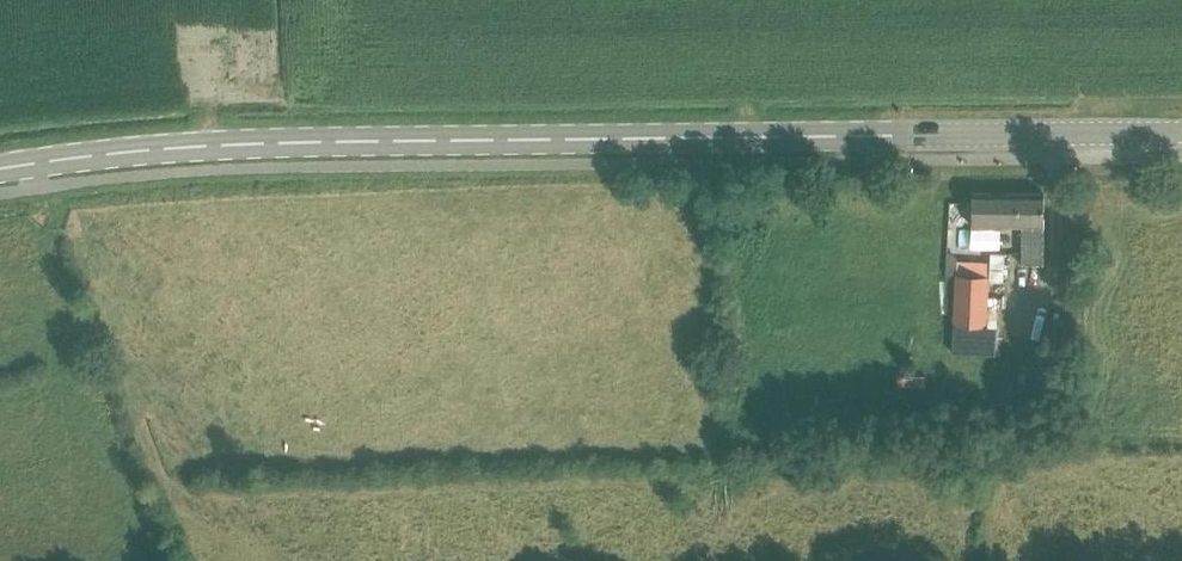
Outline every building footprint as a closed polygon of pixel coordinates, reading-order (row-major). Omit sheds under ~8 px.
[(1023,252),(1023,268),(1044,268),(1044,252),(1044,194),(972,193),(972,226),(1024,226),(1023,252)] [(961,228),(960,245),(990,246),(991,229),(961,228)] [(991,254),(990,283),(1005,283),(1006,255),(991,254)] [(987,327),(989,277),(955,276),(953,326),(987,327)]
